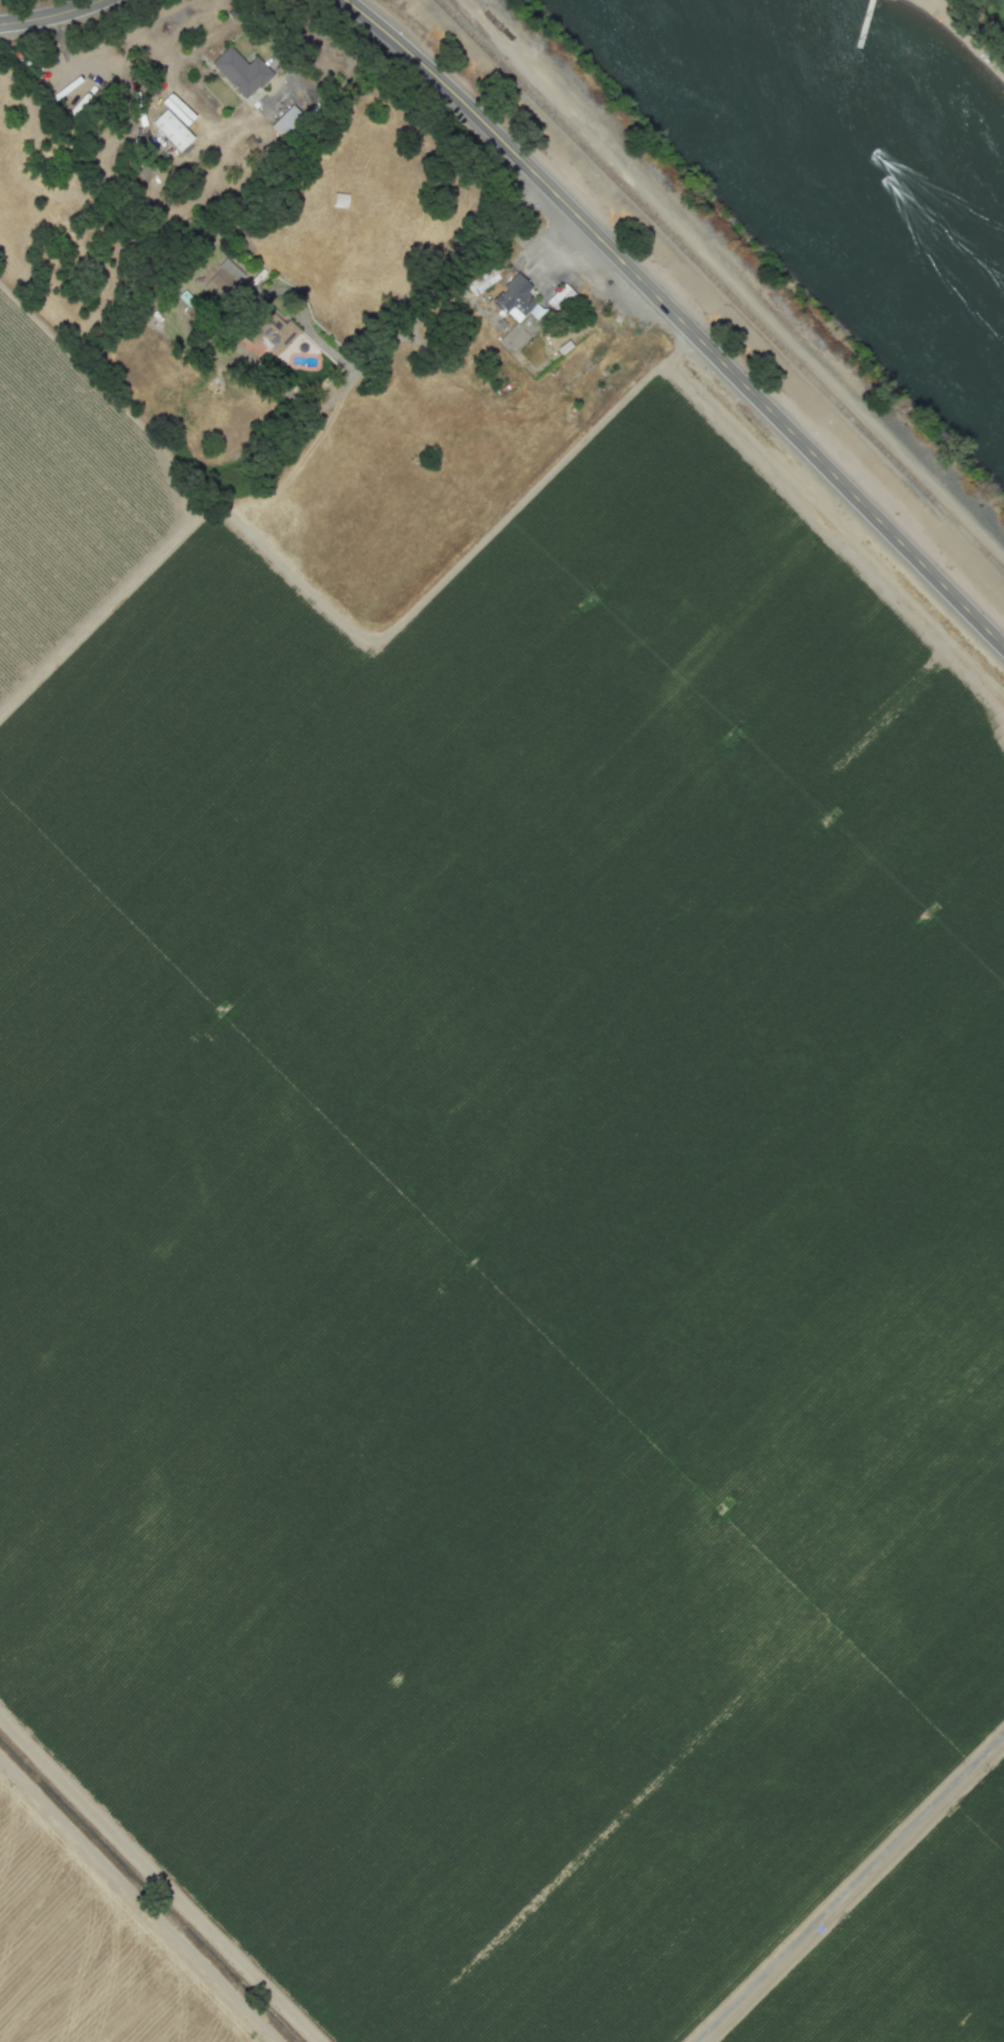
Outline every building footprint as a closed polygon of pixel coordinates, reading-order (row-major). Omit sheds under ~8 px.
[(246,64),(228,45),(209,63),(244,100),(272,74),(255,56),(246,64)] [(269,125),(281,138),(303,118),(290,105),(269,125)] [(177,152),(192,138),(164,109),(150,123),(177,152)] [(201,286),(219,302),(244,275),(226,259),(201,286)] [(472,295),(498,279),(491,267),(464,283),(472,295)] [(515,323),(535,302),(525,292),(530,286),(517,273),(491,300),(515,323)] [(573,293),(563,283),(544,301),(554,311),(573,293)] [(299,331),(287,320),(284,323),(265,307),(239,336),(249,345),(254,339),(275,357),(299,331)]
